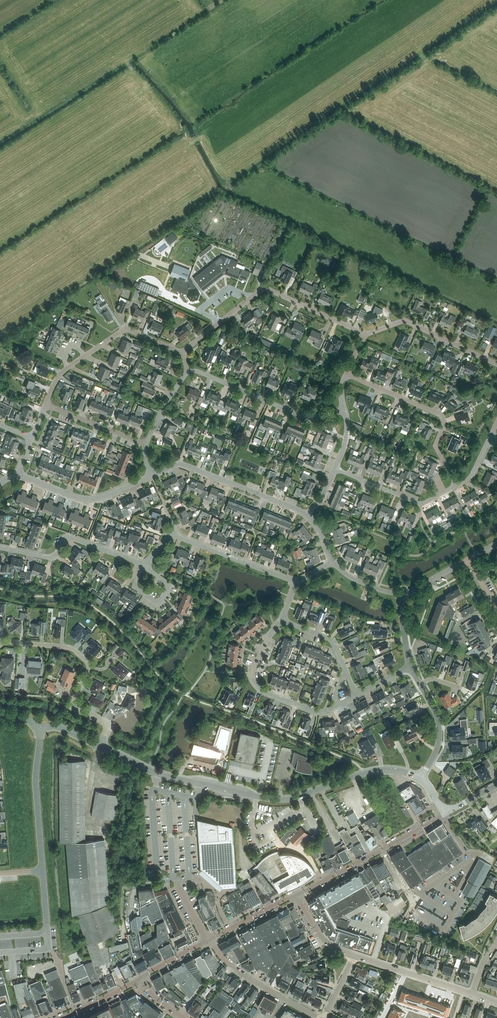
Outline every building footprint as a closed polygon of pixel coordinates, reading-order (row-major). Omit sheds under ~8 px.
[(210,245),(198,254),(200,257),(212,247),(210,245)] [(222,255),(193,278),(204,290),(208,286),(209,286),(213,282),(214,282),(218,278),(219,278),(223,274),(224,274),(226,274),(232,276),(238,278),(238,279),(239,276),(241,277),(241,278),(241,277),(247,280),(250,272),(236,266),(238,261),(222,255)] [(284,272),(281,280),(288,283),(291,276),(294,278),(297,272),(291,269),(284,265),(281,271),(284,272)] [(170,274),(177,277),(172,288),(172,289),(173,288),(179,291),(179,292),(179,291),(181,292),(181,293),(182,292),(187,294),(187,295),(191,300),(198,299),(200,293),(193,284),(191,282),(190,280),(188,279),(188,280),(186,279),(187,279),(189,272),(177,267),(176,270),(175,272),(174,275),(170,274)] [(141,280),(138,287),(156,295),(159,288),(141,280)] [(314,292),(317,286),(319,287),(319,285),(314,283),(313,286),(303,281),(299,290),(309,295),(311,291),(314,292)] [(329,305),(332,298),(324,294),(325,292),(319,288),(316,295),(320,297),(318,300),(329,305)] [(363,303),(366,297),(360,295),(357,300),(363,303)] [(131,301),(127,299),(125,303),(120,300),(117,310),(123,312),(125,307),(129,308),(131,301)] [(421,301),(417,299),(412,310),(421,315),(420,316),(427,319),(431,311),(422,307),(419,306),(421,301)] [(102,308),(108,304),(105,300),(103,301),(102,300),(98,302),(99,303),(98,303),(102,308)] [(132,316),(137,319),(141,309),(137,308),(138,306),(134,304),(131,311),(134,312),(132,316)] [(342,304),(338,313),(345,316),(346,315),(352,318),(355,311),(349,308),(342,304)] [(107,321),(113,317),(108,309),(105,311),(103,309),(99,312),(101,314),(102,314),(107,321)] [(141,309),(137,319),(142,321),(144,316),(147,317),(150,311),(146,309),(145,311),(141,309)] [(365,318),(367,323),(379,319),(376,311),(367,314),(366,311),(361,309),(359,315),(365,318)] [(252,314),(250,311),(246,314),(252,322),(255,320),(256,320),(255,321),(258,324),(262,321),(260,317),(259,318),(259,317),(260,316),(256,311),(252,314)] [(438,318),(441,319),(439,323),(443,324),(444,324),(449,327),(452,321),(454,321),(454,322),(456,317),(451,314),(449,319),(445,317),(446,314),(441,311),(438,318)] [(271,318),(270,317),(268,322),(269,322),(267,326),(275,329),(279,320),(278,320),(279,316),(273,313),(271,318)] [(253,325),(251,323),(252,322),(246,314),(242,317),(245,320),(241,323),(245,328),(248,326),(249,328),(253,325)] [(153,321),(154,319),(151,317),(148,324),(151,325),(150,328),(152,329),(154,329),(159,332),(161,329),(163,330),(168,320),(165,318),(162,324),(153,321)] [(67,330),(70,331),(73,322),(71,320),(71,319),(69,318),(67,321),(67,323),(66,325),(65,327),(67,328),(67,330)] [(459,326),(465,329),(464,332),(474,337),(478,330),(469,326),(471,322),(463,318),(459,326)] [(76,332),(80,322),(77,321),(76,323),(73,322),(70,331),(72,332),(73,331),(76,332)] [(299,324),(299,323),(295,321),(292,329),(288,327),(285,334),(292,337),(294,332),(297,333),(295,336),(300,339),(302,335),(301,335),(304,330),(303,330),(305,327),(299,324)] [(77,334),(80,336),(84,326),(81,325),(82,323),(80,322),(76,332),(78,333),(77,334)] [(178,338),(180,341),(185,337),(188,334),(189,335),(191,332),(189,330),(192,328),(188,323),(185,326),(185,325),(177,332),(177,333),(176,335),(178,338)] [(84,335),(86,336),(90,326),(88,325),(87,327),(84,326),(80,336),(83,337),(84,335)] [(490,325),(487,332),(490,334),(492,334),(495,327),(490,325)] [(52,332),(61,336),(63,333),(61,333),(62,330),(61,330),(60,329),(58,329),(56,328),(52,326),(51,329),(53,329),(52,332)] [(322,334),(318,332),(318,333),(312,330),(312,329),(308,337),(316,341),(314,345),(320,348),(323,340),(320,338),(322,334)] [(49,335),(48,337),(57,341),(58,339),(60,339),(61,336),(52,332),(51,335),(49,335)] [(406,343),(409,336),(403,333),(400,340),(398,339),(395,345),(408,350),(410,345),(406,343)] [(57,343),(57,341),(48,337),(47,339),(49,340),(47,343),(57,347),(58,344),(57,343)] [(344,342),(339,340),(340,339),(334,337),(332,341),(333,341),(332,343),(328,342),(325,349),(331,352),(332,348),(337,351),(342,341),(344,342)] [(123,339),(121,344),(130,348),(132,343),(123,339)] [(434,345),(430,343),(430,344),(424,341),(421,347),(429,351),(427,354),(432,356),(435,350),(432,349),(434,345)] [(57,347),(47,343),(46,346),(44,345),(43,348),(53,352),(54,349),(56,350),(57,347)] [(128,353),(130,348),(121,344),(119,349),(128,353)] [(217,355),(221,346),(216,344),(213,349),(208,347),(203,359),(211,362),(214,354),(217,355)] [(221,354),(222,354),(219,361),(229,365),(232,358),(227,356),(227,354),(223,350),(223,349),(222,349),(221,354)] [(446,362),(450,353),(447,351),(447,352),(445,351),(443,354),(437,352),(434,359),(440,362),(441,359),(446,362)] [(112,353),(110,358),(119,361),(121,356),(112,353)] [(169,361),(163,358),(164,355),(160,353),(158,357),(159,357),(157,361),(152,358),(149,363),(156,367),(157,364),(166,368),(169,361)] [(454,355),(450,353),(446,362),(445,364),(451,367),(451,366),(453,367),(451,371),(455,373),(460,362),(454,360),(456,356),(454,355)] [(135,363),(136,359),(130,357),(128,360),(127,364),(133,367),(135,363)] [(243,371),(245,368),(250,370),(253,364),(248,362),(248,360),(240,357),(236,368),(243,371)] [(370,371),(373,366),(376,367),(379,360),(371,357),(369,362),(363,360),(360,366),(367,369),(366,370),(370,371)] [(117,367),(119,361),(110,358),(108,363),(117,367)] [(38,361),(36,366),(39,368),(37,373),(46,376),(49,369),(42,367),(43,363),(38,361)] [(471,363),(467,361),(465,365),(461,363),(456,374),(462,376),(465,370),(473,374),(476,366),(470,363),(471,363)] [(115,372),(101,366),(99,371),(110,376),(111,373),(114,374),(115,372)] [(279,381),(274,379),(275,375),(272,374),(274,369),(271,367),(268,374),(271,375),(270,377),(266,386),(270,387),(276,389),(279,381)] [(400,370),(396,368),(394,375),(397,376),(393,385),(403,390),(406,382),(407,382),(408,380),(404,378),(403,380),(399,379),(400,376),(398,375),(400,370)] [(267,372),(264,371),(264,372),(257,369),(254,376),(253,376),(252,378),(253,379),(253,380),(253,381),(256,382),(256,381),(259,383),(262,375),(265,377),(267,372)] [(378,371),(375,378),(385,382),(386,379),(390,381),(391,379),(394,371),(388,369),(386,374),(378,371)] [(109,378),(110,376),(99,371),(97,376),(101,378),(100,381),(108,384),(110,382),(111,382),(112,380),(109,378)] [(147,378),(141,375),(140,378),(147,382),(148,379),(158,384),(162,375),(155,371),(153,376),(149,374),(147,378)] [(81,383),(83,380),(74,376),(72,382),(78,385),(77,388),(86,391),(88,386),(85,384),(85,385),(81,383)] [(35,386),(36,383),(27,379),(24,385),(30,387),(27,393),(37,397),(41,389),(35,386)] [(423,390),(416,387),(418,382),(412,380),(409,387),(412,389),(411,393),(420,397),(423,390)] [(152,388),(153,385),(144,381),(141,386),(145,387),(142,393),(152,397),(155,390),(152,388)] [(290,396),(293,391),(296,392),(298,386),(291,383),(289,386),(285,384),(281,392),(290,396)] [(307,390),(303,388),(299,396),(309,400),(312,395),(315,396),(315,398),(319,390),(313,388),(313,386),(310,384),(309,386),(308,386),(307,390)] [(71,395),(74,390),(71,388),(69,391),(63,389),(60,397),(66,400),(68,394),(71,395)] [(194,401),(197,402),(200,403),(203,397),(199,396),(200,392),(190,388),(187,396),(187,398),(190,399),(191,398),(192,396),(195,398),(194,401)] [(216,393),(210,391),(207,396),(204,395),(201,401),(207,404),(209,401),(212,402),(216,393)] [(443,400),(445,395),(440,393),(440,394),(439,393),(439,392),(436,391),(435,392),(431,391),(428,398),(438,403),(439,399),(443,400)] [(446,402),(444,404),(452,410),(457,404),(451,399),(454,395),(450,392),(448,395),(444,400),(446,402)] [(213,407),(220,409),(222,403),(219,401),(221,395),(216,393),(212,402),(215,404),(213,407)] [(97,395),(96,399),(96,400),(92,399),(89,407),(94,410),(100,396),(97,395)] [(365,412),(368,407),(372,399),(368,398),(360,395),(357,402),(362,405),(360,410),(365,412)] [(85,399),(79,397),(75,405),(82,408),(84,402),(87,403),(89,397),(86,396),(85,399)] [(94,410),(100,412),(103,403),(99,402),(100,400),(101,401),(102,397),(100,396),(94,410)] [(227,409),(230,410),(234,401),(228,398),(226,404),(222,403),(220,409),(226,412),(227,409)] [(111,401),(108,400),(107,403),(108,403),(107,405),(103,403),(100,412),(105,414),(111,401)] [(27,407),(28,404),(21,401),(20,405),(24,406),(22,412),(31,416),(32,412),(33,410),(27,407)] [(113,402),(111,401),(105,414),(111,416),(115,408),(111,406),(111,405),(112,405),(113,402)] [(237,417),(240,410),(237,409),(240,403),(234,401),(230,410),(233,411),(232,414),(237,417)] [(2,407),(0,410),(0,416),(4,417),(5,414),(8,415),(12,407),(3,403),(2,407)] [(132,413),(131,415),(129,422),(134,424),(137,415),(141,406),(139,405),(135,413),(136,413),(136,415),(132,413)] [(377,415),(380,416),(383,408),(377,405),(376,409),(373,407),(369,415),(375,418),(377,415)] [(140,426),(143,418),(139,416),(140,415),(141,415),(144,407),(141,406),(137,415),(134,424),(140,426)] [(116,420),(122,422),(127,408),(125,407),(123,411),(124,411),(124,413),(120,411),(116,420)] [(464,413),(456,415),(459,425),(467,422),(467,420),(470,420),(467,412),(471,411),(470,407),(463,409),(464,413)] [(128,424),(129,422),(131,415),(127,414),(128,413),(130,409),(127,408),(122,422),(128,424)] [(244,421),(245,418),(248,419),(252,411),(246,408),(244,414),(240,412),(238,418),(239,419),(238,422),(242,424),(243,421),(244,421)] [(389,410),(383,408),(380,416),(383,418),(382,420),(388,423),(391,415),(388,414),(389,410)] [(257,420),(255,419),(257,413),(252,411),(248,419),(251,420),(249,423),(255,426),(257,420)] [(29,419),(31,416),(22,412),(21,415),(17,413),(14,419),(24,423),(25,420),(28,421),(29,419)] [(400,425),(403,416),(397,414),(396,417),(393,416),(390,424),(395,426),(396,423),(400,425)] [(409,419),(403,416),(400,425),(403,426),(402,429),(408,431),(411,423),(408,422),(409,419)] [(264,428),(267,430),(268,427),(271,419),(266,417),(264,422),(261,421),(258,429),(263,431),(264,428)] [(268,427),(267,430),(266,432),(268,433),(270,428),(273,429),(277,422),(271,419),(268,427)] [(175,432),(178,426),(166,421),(163,426),(175,432)] [(52,422),(50,427),(63,432),(64,430),(59,428),(61,425),(52,422)] [(282,424),(277,422),(273,429),(277,431),(274,437),(276,438),(275,440),(278,441),(280,438),(279,438),(281,434),(279,432),(282,424)] [(428,427),(429,424),(424,422),(423,423),(421,422),(419,427),(424,429),(422,435),(428,438),(432,429),(428,427)] [(291,434),(294,426),(289,424),(285,432),(282,431),(283,430),(281,434),(279,438),(280,438),(285,440),(286,438),(286,436),(289,437),(291,434)] [(174,434),(175,432),(163,426),(160,432),(169,436),(171,433),(174,434)] [(293,435),(296,436),(299,429),(294,426),(291,434),(289,437),(287,443),(289,443),(291,443),(292,440),(291,440),(293,435)] [(50,427),(48,432),(56,436),(57,433),(62,435),(63,432),(50,427)] [(72,443),(74,444),(79,431),(74,428),(71,437),(74,439),(72,443)] [(299,429),(296,436),(299,438),(297,443),(299,444),(305,431),(299,429)] [(324,431),(319,429),(318,431),(322,433),(320,437),(329,441),(332,435),(324,431)] [(78,440),(81,441),(81,442),(85,433),(79,431),(74,444),(77,445),(78,440)] [(56,436),(48,432),(45,438),(59,443),(60,441),(55,439),(56,436)] [(15,440),(16,437),(7,433),(5,439),(6,439),(4,442),(17,448),(19,444),(18,444),(19,442),(15,440)] [(88,434),(85,433),(81,442),(81,441),(79,447),(81,448),(82,447),(85,448),(89,437),(90,437),(90,436),(90,435),(89,433),(88,434)] [(465,444),(468,438),(461,434),(459,439),(453,436),(447,448),(456,452),(460,442),(465,444)] [(326,447),(329,441),(320,437),(318,442),(314,440),(313,443),(318,445),(318,444),(326,447)] [(58,445),(59,443),(45,438),(43,443),(52,447),(53,443),(58,445)] [(95,439),(92,446),(96,448),(94,452),(96,452),(101,441),(95,439)] [(191,439),(189,444),(190,444),(186,452),(193,455),(196,446),(192,444),(194,440),(191,439)] [(106,443),(101,441),(96,452),(98,453),(100,449),(103,451),(106,443)] [(17,448),(4,442),(4,443),(3,446),(4,447),(4,449),(0,447),(0,451),(0,452),(0,451),(4,453),(7,454),(8,451),(14,453),(15,451),(17,448)] [(201,448),(196,446),(193,455),(199,457),(201,453),(205,455),(209,446),(202,444),(201,448)] [(210,458),(217,461),(220,452),(216,450),(218,446),(211,444),(208,452),(212,453),(210,458)] [(314,453),(312,457),(321,461),(323,454),(315,451),(316,450),(311,448),(310,451),(314,453)] [(347,462),(354,464),(357,456),(353,454),(354,450),(351,449),(350,453),(350,454),(347,462)] [(119,452),(118,454),(129,459),(131,453),(124,450),(123,454),(119,452)] [(220,452),(217,461),(223,463),(225,459),(229,460),(232,452),(226,450),(225,454),(220,452)] [(361,457),(357,456),(354,464),(360,467),(363,459),(364,459),(366,455),(363,453),(361,457)] [(127,464),(129,459),(118,454),(117,457),(121,458),(120,461),(127,464)] [(38,468),(43,470),(48,456),(46,456),(44,460),(41,459),(38,468)] [(43,470),(48,472),(52,463),(49,462),(51,457),(48,456),(43,470)] [(310,465),(310,464),(318,467),(321,461),(312,457),(310,461),(306,460),(305,463),(310,465)] [(370,462),(367,470),(373,472),(377,464),(372,462),(374,458),(371,457),(369,462),(370,462)] [(425,457),(424,460),(428,461),(426,466),(435,469),(438,463),(430,460),(430,459),(425,457)] [(54,474),(59,461),(57,460),(55,464),(52,463),(48,472),(54,474)] [(54,474),(59,476),(62,467),(59,466),(61,462),(59,461),(54,474)] [(114,463),(114,465),(125,470),(127,464),(120,461),(118,465),(114,463)] [(377,464),(373,472),(380,475),(383,467),(384,467),(386,463),(383,462),(381,466),(377,464)] [(65,468),(62,467),(59,476),(64,478),(69,465),(67,464),(65,468)] [(72,466),(69,465),(64,478),(70,480),(73,471),(70,470),(72,466)] [(123,475),(125,470),(114,465),(113,468),(117,469),(115,472),(123,475)] [(420,468),(419,471),(424,473),(424,472),(432,476),(435,469),(426,466),(424,470),(420,468)] [(390,467),(388,472),(389,472),(386,480),(392,482),(396,474),(392,472),(393,468),(390,467)] [(270,485),(276,487),(280,479),(275,477),(277,473),(270,470),(267,479),(267,478),(272,479),(270,485)] [(396,474),(392,482),(399,485),(402,477),(406,479),(409,471),(406,470),(405,473),(402,472),(400,476),(396,474)] [(493,470),(491,473),(488,471),(483,482),(490,485),(495,476),(496,477),(496,472),(493,470)] [(84,475),(81,474),(78,481),(83,483),(88,472),(86,471),(84,475)] [(416,479),(414,483),(414,484),(423,487),(426,481),(417,477),(417,476),(418,477),(419,474),(412,471),(411,474),(413,475),(412,477),(416,479)] [(90,473),(88,472),(83,483),(89,486),(92,478),(89,477),(90,473)] [(313,489),(316,482),(308,479),(310,475),(303,472),(301,479),(306,481),(305,485),(313,489)] [(180,489),(185,486),(186,483),(184,482),(182,477),(182,478),(178,480),(176,475),(170,478),(173,487),(178,485),(180,489)] [(283,490),(285,484),(288,486),(291,477),(286,475),(284,480),(280,479),(276,487),(283,490)] [(95,488),(99,476),(97,476),(95,479),(92,478),(89,486),(95,488)] [(167,489),(166,489),(168,494),(171,493),(169,489),(173,487),(170,478),(163,481),(167,489)] [(195,490),(199,481),(192,479),(190,484),(186,483),(185,486),(184,490),(186,491),(189,492),(191,488),(195,490)] [(198,496),(204,498),(207,490),(203,489),(205,484),(199,481),(195,490),(199,492),(198,496)] [(339,483),(336,488),(349,494),(355,496),(358,491),(354,489),(353,493),(345,490),(346,486),(339,483)] [(412,491),(412,490),(420,493),(423,487),(414,484),(412,488),(408,486),(407,489),(412,491)] [(310,495),(313,489),(305,485),(303,490),(297,487),(294,494),(301,496),(303,492),(310,495)] [(150,487),(144,489),(148,498),(152,496),(154,500),(159,498),(156,491),(153,493),(150,487)] [(215,498),(219,489),(212,487),(210,492),(207,490),(204,498),(209,500),(211,496),(215,498)] [(336,488),(334,494),(342,497),(343,494),(348,496),(349,494),(336,488)] [(142,498),(138,499),(141,506),(144,505),(145,504),(143,500),(148,498),(144,489),(139,492),(142,498)] [(225,492),(219,489),(215,498),(219,500),(218,504),(223,506),(227,498),(223,496),(225,492)] [(25,491),(23,490),(22,494),(19,493),(15,501),(21,503),(25,491)] [(475,490),(469,493),(473,502),(478,499),(480,503),(489,498),(486,494),(479,497),(475,490)] [(21,503),(26,505),(29,497),(26,496),(27,492),(25,491),(21,503)] [(359,501),(357,506),(360,507),(362,503),(366,504),(370,496),(363,493),(360,501),(359,501)] [(469,493),(463,497),(467,504),(469,509),(472,507),(469,504),(473,502),(469,493)] [(35,495),(33,494),(32,498),(29,497),(26,505),(31,507),(35,495)] [(344,504),(345,502),(340,500),(342,497),(334,494),(332,499),(344,504)] [(38,496),(35,495),(31,507),(36,509),(39,501),(36,500),(38,496)] [(136,508),(141,506),(138,499),(135,501),(132,495),(127,498),(131,506),(134,505),(136,508)] [(373,506),(376,498),(370,496),(366,504),(371,506),(369,510),(372,511),(374,507),(373,506)] [(455,496),(449,500),(453,508),(458,506),(460,509),(463,508),(460,503),(459,504),(455,496)] [(125,508),(121,509),(125,517),(131,514),(128,508),(131,506),(127,498),(121,500),(125,508)] [(229,507),(232,508),(235,501),(229,498),(224,511),(227,512),(229,507)] [(52,500),(50,499),(48,502),(45,501),(44,504),(42,504),(40,508),(42,509),(42,510),(47,512),(52,500)] [(343,507),(344,504),(332,499),(329,504),(337,508),(339,504),(343,507)] [(47,512),(52,513),(56,505),(53,504),(54,500),(52,500),(47,512)] [(449,500),(443,503),(447,511),(449,515),(452,514),(450,510),(453,508),(449,500)] [(233,515),(235,515),(240,503),(235,501),(232,508),(235,510),(233,515)] [(57,515),(62,503),(60,503),(58,506),(56,505),(52,513),(57,515)] [(64,504),(62,503),(57,515),(62,517),(66,509),(63,508),(64,504)] [(121,509),(118,511),(115,503),(109,506),(110,509),(109,510),(112,517),(117,515),(119,519),(125,517),(121,509)] [(240,503),(235,515),(236,516),(237,516),(239,511),(242,513),(246,505),(240,503)] [(381,514),(385,515),(389,507),(382,504),(379,512),(378,512),(376,517),(379,518),(381,514)] [(251,507),(246,505),(242,513),(246,514),(244,519),(246,520),(251,507)] [(437,506),(431,510),(436,518),(440,515),(442,519),(445,518),(442,513),(442,514),(437,506)] [(256,509),(251,507),(246,520),(248,521),(250,516),(253,517),(251,522),(255,523),(258,514),(255,513),(256,509)] [(395,510),(389,507),(385,515),(389,517),(388,521),(390,522),(392,518),(392,517),(395,510)] [(68,520),(73,522),(78,510),(76,509),(74,512),(71,511),(70,514),(68,512),(65,518),(68,519),(68,520)] [(154,517),(153,520),(162,523),(164,517),(160,516),(161,511),(154,509),(151,516),(154,517)] [(187,512),(186,509),(177,513),(180,518),(192,513),(194,512),(193,510),(191,511),(187,512)] [(73,522),(78,524),(82,515),(79,514),(80,511),(78,510),(73,522)] [(270,512),(265,510),(260,522),(262,523),(264,518),(267,520),(270,512)] [(401,519),(406,521),(410,512),(403,510),(400,518),(399,517),(397,522),(400,523),(401,519)] [(432,520),(436,518),(431,510),(425,513),(429,520),(429,521),(431,525),(434,524),(432,520)] [(268,526),(271,527),(276,514),(270,512),(267,520),(270,521),(268,526)] [(410,512),(406,521),(410,523),(409,527),(412,528),(413,523),(416,515),(410,512)] [(84,516),(82,515),(78,524),(83,526),(88,514),(86,513),(84,516)] [(193,515),(192,513),(180,518),(182,524),(188,521),(190,525),(195,522),(193,518),(190,519),(189,517),(193,515)] [(90,514),(88,514),(83,526),(88,528),(92,519),(89,518),(90,514)] [(281,516),(276,514),(271,527),(273,528),(275,523),(278,524),(281,516)] [(286,518),(281,516),(278,524),(281,525),(279,530),(281,531),(286,518)] [(291,522),(292,520),(286,518),(281,531),(283,532),(285,527),(289,528),(287,532),(290,533),(294,523),(291,522)] [(152,524),(149,523),(148,525),(160,529),(162,523),(153,520),(152,524)] [(200,534),(205,522),(203,521),(202,525),(198,523),(195,532),(200,534)] [(33,522),(31,528),(41,531),(43,526),(33,522)] [(97,522),(94,528),(98,529),(95,536),(101,539),(104,530),(105,527),(102,526),(102,524),(97,522)] [(207,523),(205,522),(200,534),(206,537),(210,528),(206,526),(207,523)] [(124,534),(120,533),(121,530),(119,529),(120,526),(117,525),(115,528),(114,532),(118,533),(115,540),(121,543),(124,534)] [(298,532),(301,536),(308,530),(303,525),(297,530),(296,530),(292,533),(294,535),(298,532)] [(340,527),(332,530),(334,536),(343,533),(342,529),(346,528),(345,525),(340,527)] [(437,532),(433,525),(429,527),(433,535),(437,532)] [(112,538),(114,532),(115,528),(110,526),(108,531),(104,530),(101,539),(107,541),(108,536),(112,538)] [(41,531),(31,528),(29,533),(39,537),(41,531)] [(134,535),(135,535),(136,532),(129,530),(128,535),(124,534),(121,543),(127,545),(128,541),(132,543),(134,535)] [(306,541),(312,536),(308,530),(301,536),(304,540),(300,542),(302,545),(306,542),(306,541)] [(221,532),(219,531),(217,534),(214,533),(211,541),(217,543),(221,532)] [(134,547),(140,549),(143,541),(139,540),(141,534),(136,532),(135,535),(134,535),(132,543),(135,544),(134,547)] [(223,532),(221,532),(217,543),(222,545),(225,537),(222,536),(223,532)] [(37,542),(39,537),(29,533),(27,538),(37,542)] [(345,541),(350,540),(349,537),(345,538),(343,533),(334,536),(336,543),(345,541)] [(146,542),(143,541),(140,549),(145,551),(148,543),(152,544),(155,538),(149,535),(146,542)] [(228,547),(234,549),(238,537),(236,536),(235,540),(231,538),(228,547)] [(239,552),(240,550),(242,543),(239,542),(241,538),(238,537),(234,549),(239,552)] [(37,542),(27,538),(25,544),(34,547),(37,542)] [(247,539),(244,538),(242,543),(240,550),(246,552),(249,544),(245,543),(247,539)] [(261,547),(258,545),(255,553),(260,555),(263,549),(265,544),(263,543),(261,547)] [(351,561),(355,552),(350,550),(352,546),(349,545),(347,550),(348,550),(344,558),(351,561)] [(266,550),(263,549),(260,555),(260,557),(265,560),(270,547),(268,546),(266,550)] [(76,547),(72,553),(80,558),(83,553),(88,556),(90,553),(83,548),(81,551),(76,547)] [(272,548),(270,547),(265,560),(271,562),(274,553),(271,551),(272,548)] [(304,554),(308,552),(309,557),(318,554),(316,547),(308,550),(308,549),(303,551),(304,554)] [(177,558),(181,559),(184,550),(180,548),(180,549),(178,548),(176,554),(172,553),(170,559),(175,562),(177,558)] [(296,557),(302,555),(299,549),(292,551),(296,561),(297,561),(296,557)] [(358,554),(355,552),(351,561),(357,564),(360,556),(364,557),(367,550),(364,549),(363,551),(360,550),(358,554)] [(190,560),(187,559),(189,553),(188,552),(188,551),(184,550),(181,559),(184,560),(182,564),(187,566),(190,560)] [(80,565),(77,563),(80,558),(72,553),(69,558),(74,561),(72,564),(78,568),(80,565)] [(312,563),(320,560),(318,554),(309,557),(311,561),(307,562),(308,565),(312,564),(312,563)] [(192,572),(195,566),(200,568),(205,569),(206,564),(202,563),(204,559),(197,556),(195,562),(192,561),(189,567),(188,571),(192,572)] [(276,566),(282,568),(286,557),(284,556),(282,559),(279,558),(276,566)] [(12,567),(16,568),(18,559),(12,557),(11,564),(6,563),(4,571),(11,572),(12,567)] [(286,557),(282,568),(287,570),(290,562),(287,561),(288,558),(286,557)] [(366,562),(362,570),(369,573),(373,564),(368,562),(370,558),(367,557),(365,562),(366,562)] [(380,559),(377,566),(373,564),(369,573),(375,575),(379,568),(382,569),(386,562),(380,559)] [(95,571),(98,573),(104,566),(99,562),(95,568),(92,566),(88,571),(92,574),(95,571)] [(32,572),(37,574),(40,565),(35,563),(32,571),(27,570),(25,578),(30,579),(32,572)] [(81,570),(74,565),(72,568),(66,564),(61,571),(70,576),(73,571),(78,574),(81,570)] [(43,576),(41,581),(44,583),(47,575),(44,573),(46,567),(40,565),(37,574),(43,576)] [(107,572),(109,569),(104,566),(98,573),(103,576),(101,580),(104,582),(110,574),(107,572)] [(105,593),(108,588),(111,590),(116,582),(111,579),(107,586),(104,584),(100,590),(105,593)] [(121,586),(116,582),(111,590),(114,592),(110,599),(114,601),(120,593),(118,591),(121,586)] [(441,602),(439,601),(429,629),(437,632),(444,615),(452,618),(455,611),(451,603),(463,596),(459,587),(446,595),(447,597),(442,600),(441,602)] [(120,593),(114,603),(116,605),(120,599),(120,600),(124,602),(124,603),(125,603),(125,602),(125,603),(127,600),(132,593),(126,589),(123,595),(120,593)] [(192,600),(194,595),(185,591),(183,596),(192,600)] [(132,593),(127,600),(125,603),(128,605),(127,606),(129,608),(127,610),(130,612),(135,604),(136,603),(134,601),(137,596),(132,593)] [(183,596),(181,601),(190,604),(192,600),(183,596)] [(310,605),(311,601),(305,599),(302,608),(298,606),(295,615),(301,618),(304,610),(308,611),(310,605)] [(190,604),(181,601),(179,605),(189,609),(190,604)] [(187,614),(189,609),(179,605),(178,610),(179,611),(182,612),(184,613),(186,614),(187,614)] [(472,605),(470,607),(460,612),(463,617),(475,610),(472,605)] [(310,619),(309,620),(318,623),(319,620),(322,621),(325,613),(320,611),(318,615),(311,612),(308,619),(310,619)] [(326,619),(324,626),(330,628),(333,620),(334,620),(336,617),(331,615),(331,616),(328,615),(329,612),(326,611),(324,618),(326,619)] [(180,618),(179,616),(177,614),(175,612),(171,615),(177,623),(181,620),(181,619),(180,618)] [(263,621),(257,613),(253,616),(262,627),(264,625),(261,622),(263,621)] [(134,624),(139,627),(144,618),(140,615),(134,624)] [(171,615),(167,619),(173,626),(177,623),(171,615)] [(253,616),(249,620),(255,627),(257,626),(260,629),(262,627),(253,616)] [(11,631),(12,633),(14,631),(21,632),(21,622),(13,621),(13,617),(8,617),(7,624),(11,625),(11,628),(9,629),(11,631)] [(60,636),(61,626),(65,626),(66,619),(57,618),(57,624),(53,624),(53,628),(54,628),(53,635),(60,636)] [(139,627),(143,629),(148,621),(144,618),(139,627)] [(475,627),(484,623),(483,621),(482,621),(480,618),(468,625),(469,627),(474,625),(475,627)] [(169,629),(173,626),(167,619),(163,622),(169,629)] [(452,619),(446,635),(448,636),(454,620),(452,619)] [(249,620),(245,623),(254,634),(256,632),(253,629),(255,627),(249,620)] [(45,632),(46,621),(39,621),(39,624),(32,623),(32,633),(33,633),(34,634),(36,634),(37,633),(41,634),(41,632),(45,632)] [(152,624),(148,621),(143,629),(147,632),(152,624)] [(345,628),(339,631),(342,638),(350,634),(355,631),(352,625),(350,621),(344,624),(344,625),(345,628)] [(162,628),(163,630),(165,633),(169,629),(163,622),(159,625),(160,626),(162,628)] [(254,634),(245,623),(241,626),(247,634),(249,632),(252,635),(254,634)] [(472,632),(473,635),(485,628),(484,625),(485,624),(484,623),(475,627),(477,630),(472,632)] [(155,630),(155,629),(156,628),(157,627),(152,624),(147,632),(151,635),(154,631),(155,630)] [(383,629),(380,629),(380,625),(371,624),(370,630),(375,630),(374,636),(384,637),(387,637),(387,630),(383,629)] [(73,631),(75,632),(72,635),(78,641),(82,636),(86,639),(92,632),(88,629),(86,631),(79,625),(73,631)] [(241,626),(237,629),(246,640),(248,638),(245,635),(247,634),(241,626)] [(487,631),(485,628),(473,635),(475,637),(479,634),(480,637),(489,632),(488,630),(487,631)] [(246,640),(237,629),(233,633),(239,640),(241,639),(244,642),(246,640)] [(490,634),(489,632),(480,637),(482,640),(477,642),(479,644),(480,643),(489,638),(489,639),(491,638),(489,635),(490,634)] [(351,642),(345,645),(347,651),(356,647),(353,641),(358,639),(357,636),(349,639),(351,642)] [(284,637),(282,642),(291,645),(293,640),(284,637)] [(92,646),(93,644),(94,645),(89,650),(95,656),(102,647),(96,642),(92,638),(88,643),(91,646),(92,646)] [(489,639),(489,638),(480,643),(482,646),(477,648),(479,651),(491,644),(489,641),(490,640),(489,639)] [(282,642),(280,648),(290,652),(293,646),(291,645),(282,642)] [(379,647),(381,651),(389,648),(387,642),(381,645),(379,642),(373,645),(375,649),(379,647)] [(303,654),(308,656),(312,647),(306,645),(303,654)] [(120,655),(125,650),(120,646),(115,651),(120,655)] [(313,658),(317,649),(312,647),(308,656),(313,658)] [(358,652),(356,647),(347,651),(350,656),(356,653),(358,658),(367,654),(365,650),(365,649),(358,652)] [(428,650),(427,647),(420,649),(419,650),(420,653),(419,654),(422,663),(429,661),(428,660),(431,659),(430,655),(427,656),(425,651),(428,650)] [(280,648),(277,655),(286,658),(288,659),(290,652),(280,648)] [(322,651),(317,649),(313,658),(319,660),(322,653),(322,651)] [(327,655),(322,653),(319,660),(318,661),(324,664),(327,655)] [(383,655),(376,658),(373,659),(376,664),(384,661),(386,666),(395,662),(392,654),(384,658),(383,655)] [(3,657),(3,661),(1,661),(1,662),(1,664),(0,664),(1,664),(0,670),(1,668),(3,668),(3,675),(0,677),(0,678),(5,684),(11,679),(11,678),(11,669),(13,669),(13,664),(12,663),(13,659),(14,659),(14,658),(11,658),(11,656),(6,655),(6,658),(3,657)] [(40,672),(41,672),(41,668),(42,668),(42,664),(41,664),(42,660),(41,660),(41,657),(39,657),(39,656),(36,655),(33,655),(33,656),(30,656),(30,659),(29,659),(29,663),(27,663),(27,666),(28,666),(28,671),(28,670),(29,671),(29,674),(39,675),(40,672)] [(277,655),(275,660),(284,664),(286,658),(277,655)] [(333,657),(327,655),(324,664),(329,666),(333,657)] [(448,664),(451,656),(447,655),(445,660),(438,658),(435,668),(443,670),(445,663),(448,664)] [(352,666),(354,671),(363,667),(361,662),(365,660),(364,657),(356,660),(358,663),(352,666)] [(470,661),(466,660),(464,666),(461,665),(454,662),(450,673),(457,675),(460,667),(463,668),(463,669),(466,671),(470,661)] [(120,676),(119,677),(122,679),(125,676),(124,676),(126,673),(127,674),(129,671),(126,668),(126,669),(120,664),(116,668),(114,666),(112,669),(120,676)] [(282,667),(275,665),(274,669),(279,671),(278,674),(279,675),(280,672),(282,667)] [(368,672),(365,666),(363,667),(354,671),(357,677),(368,672)] [(61,684),(64,685),(64,688),(68,688),(69,687),(69,688),(72,681),(70,680),(74,672),(66,668),(62,677),(64,678),(61,684)] [(319,681),(319,682),(328,685),(330,680),(324,677),(325,674),(326,674),(317,670),(316,674),(321,676),(319,681)] [(279,675),(278,677),(275,685),(280,687),(284,679),(281,677),(282,673),(280,672),(279,675)] [(470,679),(467,686),(475,689),(478,681),(481,682),(484,674),(479,672),(477,678),(470,675),(469,679),(470,679)] [(270,683),(275,685),(278,677),(273,674),(270,683)] [(20,677),(20,678),(17,677),(16,687),(19,688),(19,687),(24,687),(25,677),(20,677)] [(286,690),(286,688),(289,681),(284,679),(280,687),(286,690)] [(289,681),(286,688),(292,690),(295,681),(290,679),(289,681)] [(95,680),(90,689),(98,693),(96,697),(95,697),(92,697),(91,701),(91,703),(99,707),(101,706),(104,701),(102,700),(105,695),(100,692),(104,684),(95,680)] [(301,683),(295,681),(292,690),(297,692),(301,683)] [(326,692),(328,685),(319,682),(317,681),(315,687),(326,692)] [(401,688),(403,692),(411,688),(408,683),(405,684),(404,682),(397,685),(397,684),(393,685),(397,692),(400,690),(399,688),(401,688)] [(48,686),(47,689),(54,692),(56,687),(47,683),(45,685),(48,686)] [(314,694),(323,698),(326,692),(315,687),(312,694),(314,694)] [(411,688),(403,692),(406,698),(414,694),(411,688)] [(238,697),(233,694),(233,693),(234,693),(232,692),(231,691),(230,690),(229,691),(228,690),(227,689),(227,690),(225,693),(223,696),(223,697),(223,696),(223,697),(221,700),(221,701),(228,704),(229,701),(235,703),(238,697)] [(383,691),(378,693),(382,702),(384,704),(383,704),(387,702),(386,700),(388,699),(390,704),(393,702),(389,695),(386,696),(383,691)] [(454,705),(460,702),(457,696),(452,699),(448,692),(440,697),(445,706),(453,702),(454,705)] [(249,693),(247,699),(245,698),(246,698),(245,698),(243,703),(244,703),(250,706),(249,709),(253,710),(256,702),(253,701),(255,696),(249,693)] [(377,704),(382,702),(378,693),(372,696),(375,702),(373,704),(376,711),(380,709),(377,704)] [(321,703),(323,698),(314,694),(312,700),(321,703)] [(136,703),(133,702),(135,699),(128,695),(123,705),(121,706),(118,705),(115,706),(114,702),(111,708),(113,709),(114,712),(117,714),(121,713),(122,709),(125,709),(126,707),(130,709),(131,706),(134,707),(136,703)] [(376,711),(373,704),(370,705),(366,699),(361,702),(366,711),(371,708),(373,713),(376,711)] [(273,704),(267,702),(265,708),(264,707),(262,709),(262,710),(265,714),(266,714),(265,716),(268,718),(272,719),(275,710),(272,709),(273,704)] [(366,711),(361,702),(356,705),(359,711),(356,713),(360,720),(363,718),(361,715),(366,713),(366,711)] [(412,711),(418,708),(418,707),(418,706),(419,705),(417,703),(416,703),(415,702),(404,708),(406,711),(405,712),(408,717),(414,714),(412,711)] [(287,719),(290,711),(284,709),(280,719),(284,721),(282,726),(288,728),(291,720),(287,719)] [(353,714),(351,711),(346,714),(350,722),(353,720),(356,724),(361,722),(360,720),(356,713),(353,714)] [(346,724),(350,722),(346,714),(340,717),(343,722),(340,724),(345,733),(350,730),(346,724)] [(311,719),(304,716),(300,726),(307,729),(305,734),(309,735),(312,727),(308,726),(311,719)] [(460,724),(462,724),(462,727),(459,728),(455,728),(455,729),(451,730),(452,738),(465,737),(464,729),(466,728),(465,724),(467,724),(466,718),(460,719),(460,724)] [(329,732),(336,731),(340,731),(343,730),(340,724),(337,726),(335,726),(334,719),(328,720),(329,729),(329,732)] [(328,720),(322,721),(323,727),(319,727),(320,735),(326,734),(325,729),(329,729),(328,720)] [(412,731),(405,735),(408,742),(418,737),(416,734),(420,732),(416,725),(411,728),(412,731)] [(370,728),(362,733),(364,736),(366,735),(368,739),(359,744),(363,752),(361,755),(362,757),(363,757),(364,757),(367,756),(375,751),(371,744),(377,741),(370,728)] [(382,737),(387,748),(395,744),(391,736),(394,734),(391,728),(385,731),(387,734),(382,737)] [(254,763),(260,735),(241,731),(235,758),(254,763)] [(217,757),(215,757),(216,756),(219,757),(220,753),(217,752),(217,751),(218,752),(219,748),(220,747),(194,739),(194,741),(194,742),(195,744),(197,744),(193,752),(196,753),(195,757),(216,762),(217,757)] [(462,745),(452,745),(452,751),(454,751),(455,757),(467,756),(467,746),(462,746),(462,745)] [(295,769),(301,771),(306,772),(312,773),(312,772),(311,772),(314,763),(306,761),(307,757),(294,751),(291,764),(293,765),(296,766),(296,769),(295,768),(295,769)] [(486,758),(482,761),(484,765),(481,767),(480,767),(476,770),(479,775),(478,774),(479,773),(483,780),(484,779),(484,781),(488,779),(487,777),(491,776),(489,772),(487,768),(487,769),(486,767),(490,765),(486,758)] [(104,839),(100,839),(100,838),(97,839),(97,840),(85,841),(85,760),(60,761),(60,843),(66,842),(72,915),(77,913),(85,938),(94,965),(101,977),(104,976),(106,980),(102,981),(105,988),(108,987),(117,983),(112,972),(110,972),(105,961),(110,959),(106,936),(107,936),(120,932),(119,931),(113,912),(109,903),(104,839)] [(449,765),(444,772),(450,776),(455,769),(449,765)] [(460,775),(461,777),(462,778),(454,783),(461,794),(468,790),(464,782),(467,781),(463,773),(460,775)] [(411,783),(409,784),(409,785),(399,791),(406,802),(408,801),(415,813),(424,807),(420,800),(419,799),(425,796),(423,791),(420,789),(411,783)] [(92,815),(115,819),(119,794),(96,790),(92,815)] [(491,822),(496,827),(496,809),(492,812),(487,804),(482,807),(483,810),(481,811),(491,822)] [(354,811),(347,815),(353,825),(360,821),(354,811)] [(384,828),(383,828),(375,814),(362,822),(361,821),(358,823),(359,824),(358,825),(359,825),(359,826),(371,834),(374,832),(375,834),(377,832),(380,839),(382,837),(388,834),(384,828)] [(479,820),(476,816),(467,824),(471,830),(476,826),(481,831),(488,825),(482,818),(479,820)] [(234,890),(234,887),(237,887),(236,885),(233,827),(200,819),(197,819),(199,837),(201,870),(201,871),(202,869),(206,873),(208,875),(218,883),(222,887),(221,888),(229,887),(229,890),(234,890)] [(407,855),(423,879),(423,880),(426,877),(432,874),(462,853),(449,832),(448,833),(445,830),(447,829),(442,822),(427,832),(431,839),(407,855)] [(279,838),(286,845),(289,843),(288,842),(290,839),(296,845),(297,845),(296,845),(308,834),(301,827),(297,831),(296,829),(293,825),(279,838)] [(343,840),(347,847),(348,848),(351,847),(356,855),(365,850),(362,845),(356,833),(349,837),(344,828),(339,831),(343,840)] [(373,835),(362,828),(360,830),(368,842),(368,843),(371,847),(378,844),(377,843),(377,842),(376,842),(375,840),(373,835)] [(337,849),(335,846),(329,835),(319,840),(323,847),(331,862),(332,862),(334,866),(334,867),(343,862),(336,849),(337,849)] [(342,843),(335,846),(337,849),(337,850),(344,862),(350,858),(345,848),(347,847),(343,840),(341,841),(342,843)] [(411,888),(423,879),(407,855),(402,848),(390,857),(411,888)] [(312,853),(313,853),(314,855),(315,858),(320,856),(317,850),(314,851),(313,849),(311,850),(310,850),(311,851),(312,853)] [(253,859),(257,866),(262,872),(267,869),(279,891),(287,887),(289,890),(292,888),(293,888),(295,887),(296,886),(297,886),(299,885),(301,884),(301,883),(302,883),(303,882),(304,882),(305,881),(305,880),(306,880),(307,880),(308,879),(309,879),(308,878),(309,877),(310,877),(311,876),(312,876),(313,875),(314,874),(315,873),(316,873),(313,868),(310,864),(307,861),(304,858),(300,856),(296,854),(293,854),(291,853),(287,853),(284,853),(280,853),(278,851),(274,852),(270,854),(266,856),(262,859),(260,862),(257,865),(254,860),(253,859)] [(326,854),(324,855),(322,856),(323,859),(320,861),(323,866),(323,867),(325,871),(333,867),(331,862),(326,854)] [(462,891),(474,898),(491,865),(480,859),(462,891)] [(386,892),(392,888),(389,882),(394,879),(384,860),(378,864),(377,862),(371,865),(386,892)] [(375,880),(373,881),(376,885),(380,883),(374,872),(373,872),(370,866),(369,867),(368,866),(366,867),(366,868),(365,869),(371,878),(373,877),(375,880)] [(278,892),(273,887),(259,870),(256,872),(253,869),(249,872),(251,876),(261,888),(257,890),(260,894),(259,894),(263,902),(271,898),(270,897),(278,892)] [(379,895),(371,881),(371,880),(364,869),(359,872),(366,883),(375,898),(379,895)] [(370,950),(373,940),(343,930),(344,929),(347,930),(349,922),(340,919),(334,923),(333,921),(371,899),(362,883),(364,882),(359,873),(356,875),(356,873),(352,876),(351,875),(339,882),(339,883),(335,885),(330,887),(330,888),(327,890),(326,889),(314,897),(315,899),(308,902),(314,912),(313,912),(323,929),(324,929),(326,933),(327,932),(329,936),(335,938),(335,939),(346,943),(347,942),(349,943),(349,944),(353,945),(354,944),(356,945),(355,946),(360,948),(360,947),(363,947),(362,948),(367,950),(367,949),(370,950)] [(238,885),(248,908),(249,907),(260,901),(259,900),(249,881),(243,884),(242,881),(237,884),(238,885)] [(227,895),(229,901),(236,914),(244,909),(248,908),(238,885),(236,885),(237,887),(234,887),(234,890),(234,891),(227,895)] [(136,916),(138,928),(143,927),(141,917),(147,915),(151,924),(157,922),(158,923),(158,935),(157,935),(158,947),(159,947),(164,956),(169,954),(170,954),(171,954),(171,953),(175,951),(166,933),(169,932),(154,891),(152,887),(139,887),(141,915),(136,916)] [(176,909),(173,904),(174,903),(167,890),(156,892),(155,891),(167,923),(172,936),(171,936),(172,941),(175,940),(178,946),(187,941),(188,944),(193,941),(186,927),(185,927),(184,927),(182,922),(182,921),(181,922),(179,917),(180,917),(179,916),(179,917),(177,912),(177,911),(176,912),(175,909),(176,909)] [(214,905),(215,904),(216,902),(215,899),(212,892),(212,891),(211,891),(206,891),(206,893),(206,894),(199,896),(201,906),(199,908),(206,921),(207,923),(210,930),(213,928),(213,929),(222,925),(212,906),(214,905)] [(494,915),(496,912),(496,910),(496,896),(490,892),(485,901),(487,902),(486,905),(481,909),(477,915),(471,918),(466,922),(465,923),(464,922),(459,924),(463,937),(463,938),(465,937),(468,936),(470,935),(472,934),(477,931),(481,928),(484,926),(486,924),(489,921),(492,917),(494,915)] [(386,894),(381,897),(385,904),(390,901),(386,894)] [(300,916),(294,905),(289,907),(294,919),(300,916)] [(278,913),(280,918),(283,924),(286,930),(291,939),(300,934),(300,933),(287,908),(278,913)] [(270,917),(288,951),(295,947),(290,939),(283,925),(283,924),(280,918),(279,918),(277,913),(276,914),(270,917)] [(142,947),(142,944),(141,944),(140,936),(138,928),(136,916),(136,915),(135,915),(134,916),(130,920),(132,930),(133,930),(134,930),(134,931),(135,931),(136,932),(136,933),(137,932),(136,933),(136,935),(133,936),(132,935),(131,935),(131,934),(130,933),(128,934),(128,936),(133,951),(135,963),(139,970),(148,966),(148,965),(150,964),(143,951),(142,947)] [(307,929),(300,916),(294,919),(295,920),(301,932),(301,933),(307,929)] [(276,959),(271,968),(267,974),(274,979),(278,971),(280,968),(289,953),(290,953),(294,961),(300,958),(300,957),(302,956),(298,949),(296,950),(295,947),(288,951),(270,917),(269,918),(258,923),(276,959)] [(270,968),(271,968),(276,959),(258,923),(238,933),(250,956),(252,959),(256,967),(257,970),(260,968),(267,973),(270,968)] [(389,934),(397,936),(399,929),(391,927),(389,934)] [(149,930),(145,933),(140,936),(141,944),(142,944),(142,947),(143,951),(150,964),(151,964),(153,963),(152,963),(156,961),(157,960),(159,959),(159,960),(162,959),(161,958),(162,958),(158,951),(159,950),(158,947),(157,935),(153,937),(149,930)] [(308,939),(304,932),(300,934),(291,939),(295,946),(308,939)] [(415,933),(414,939),(423,942),(425,936),(415,933)] [(240,960),(241,963),(248,960),(247,957),(244,951),(243,952),(240,945),(241,944),(236,935),(220,943),(225,953),(235,962),(240,960)] [(128,941),(109,946),(111,961),(119,977),(124,975),(125,978),(129,976),(133,975),(133,974),(136,972),(136,971),(137,970),(133,961),(133,960),(131,956),(132,956),(128,941)] [(308,942),(303,945),(302,944),(300,945),(300,946),(297,948),(298,949),(302,956),(314,950),(315,949),(314,948),(315,948),(312,943),(311,941),(308,942)] [(391,945),(391,944),(386,942),(382,952),(388,954),(389,949),(394,951),(396,946),(391,945)] [(400,949),(399,949),(397,957),(403,959),(406,951),(406,952),(408,947),(403,946),(404,945),(401,944),(400,949)] [(417,952),(414,951),(415,948),(415,947),(411,946),(409,952),(410,952),(408,960),(413,962),(415,956),(416,956),(417,953),(417,952)] [(218,962),(214,955),(210,948),(203,952),(206,959),(212,971),(213,972),(220,964),(218,962)] [(317,951),(305,958),(306,960),(311,958),(313,961),(320,957),(317,951)] [(205,978),(212,971),(206,959),(206,960),(202,953),(194,957),(198,966),(205,978)] [(288,975),(289,975),(295,967),(292,965),(294,961),(290,953),(279,971),(283,974),(281,978),(277,985),(277,986),(280,987),(281,987),(282,987),(288,975)] [(431,957),(426,955),(423,954),(422,958),(420,964),(427,967),(431,957)] [(250,959),(252,959),(250,956),(247,957),(248,960),(241,963),(250,970),(250,969),(254,967),(250,959)] [(85,963),(93,984),(96,992),(97,992),(97,991),(103,988),(103,989),(104,989),(100,979),(92,960),(90,957),(88,958),(89,961),(85,963)] [(438,959),(431,957),(427,967),(435,969),(437,963),(438,959)] [(187,966),(201,983),(201,982),(205,978),(198,966),(193,958),(185,962),(187,966)] [(320,962),(317,963),(317,962),(309,965),(311,970),(318,967),(319,970),(322,970),(322,969),(327,968),(325,961),(320,963),(320,962)] [(201,982),(201,983),(187,966),(185,962),(171,970),(171,971),(177,980),(189,997),(201,983),(201,982)] [(460,977),(461,977),(460,978),(467,980),(467,979),(468,980),(470,974),(467,973),(467,970),(469,970),(470,965),(464,963),(462,968),(460,972),(462,972),(460,977)] [(453,967),(444,964),(441,971),(451,974),(452,971),(454,972),(455,968),(453,967)] [(224,973),(226,969),(221,965),(217,970),(216,969),(214,971),(213,973),(212,972),(209,975),(215,980),(219,975),(222,977),(224,974),(224,973)] [(357,977),(358,977),(363,980),(367,973),(369,973),(368,974),(376,976),(378,971),(370,969),(369,972),(368,971),(362,968),(362,969),(356,966),(354,970),(356,971),(354,975),(357,977)] [(69,970),(74,982),(77,981),(84,997),(96,992),(86,968),(79,971),(77,967),(69,970)] [(286,990),(290,983),(290,982),(293,977),(295,978),(300,970),(295,967),(289,975),(288,975),(282,987),(283,988),(282,988),(286,990)] [(9,1004),(11,1003),(5,982),(5,981),(2,969),(0,970),(0,1007),(1,1010),(4,1017),(14,1017),(9,1004)] [(56,1006),(57,1008),(67,1004),(67,1002),(70,1000),(67,995),(68,995),(67,995),(57,969),(45,974),(48,981),(49,984),(45,986),(54,1007),(56,1006)] [(180,991),(176,988),(171,984),(173,983),(173,984),(177,982),(175,978),(175,979),(173,974),(172,975),(169,970),(162,974),(165,979),(164,979),(167,984),(169,986),(181,996),(183,998),(185,996),(183,994),(180,991)] [(300,970),(297,975),(300,977),(301,976),(304,978),(306,975),(300,970)] [(487,978),(486,978),(484,984),(492,987),(494,980),(495,977),(491,976),(492,973),(488,972),(487,978)] [(325,975),(317,974),(316,979),(321,980),(321,981),(324,982),(324,981),(329,982),(330,976),(325,976),(325,975)] [(166,995),(179,1004),(183,999),(170,988),(165,985),(166,985),(160,975),(152,979),(158,989),(166,995)] [(227,981),(224,984),(231,988),(233,985),(236,987),(241,980),(234,975),(229,982),(227,981)] [(211,985),(214,981),(209,976),(205,981),(211,985)] [(357,988),(359,986),(369,992),(371,988),(366,985),(360,982),(361,982),(357,980),(356,980),(352,978),(350,984),(353,985),(353,986),(357,988)] [(31,988),(36,1002),(41,1014),(53,1010),(49,997),(48,998),(41,979),(29,984),(31,988)] [(32,1011),(29,1003),(27,1004),(21,981),(14,983),(17,997),(20,1009),(23,1015),(22,1015),(24,1017),(32,1017),(35,1017),(33,1011),(32,1011)] [(35,1017),(41,1014),(36,1002),(31,988),(29,988),(26,981),(21,981),(27,1004),(29,1003),(32,1011),(33,1011),(35,1017)] [(294,994),(296,995),(302,982),(300,981),(297,986),(295,985),(291,992),(291,993),(294,995),(294,994)] [(74,982),(67,985),(74,1001),(81,998),(74,982)] [(212,986),(216,991),(221,987),(217,982),(212,986)] [(304,990),(302,989),(305,983),(302,982),(296,995),(297,995),(296,996),(300,998),(300,997),(304,990)] [(316,988),(318,984),(311,982),(310,985),(314,987),(312,993),(316,995),(318,992),(319,993),(320,993),(325,995),(327,991),(320,988),(319,989),(316,988)] [(251,986),(246,983),(245,984),(244,983),(234,997),(234,998),(230,1003),(234,1006),(232,1009),(236,1013),(242,1005),(237,1001),(241,996),(241,997),(245,992),(246,993),(251,986)] [(256,996),(256,995),(258,991),(253,988),(249,995),(244,1003),(248,1006),(253,998),(254,998),(255,998),(256,996)] [(352,1001),(352,1000),(353,998),(354,999),(355,996),(358,997),(358,998),(362,1000),(364,995),(360,993),(356,991),(355,992),(352,991),(347,989),(345,994),(346,995),(345,997),(352,1001)] [(420,1007),(423,996),(422,996),(409,992),(402,989),(398,1000),(420,1007)] [(228,1006),(234,997),(229,994),(228,997),(220,991),(217,994),(228,1002),(226,1004),(228,1006)] [(309,999),(313,1001),(312,1004),(319,1007),(322,1002),(314,998),(314,999),(312,998),(314,995),(316,996),(316,995),(306,991),(302,1000),(303,1000),(308,1002),(309,999)] [(382,992),(378,1001),(381,1003),(386,994),(382,992)] [(128,998),(133,1008),(134,1007),(134,1006),(133,1006),(134,1004),(133,1004),(133,1002),(139,999),(136,993),(129,997),(128,998)] [(136,993),(139,999),(133,1002),(133,1004),(134,1004),(133,1006),(134,1006),(134,1007),(138,1009),(137,1011),(145,999),(136,993)] [(228,1002),(217,994),(216,993),(209,1003),(200,1017),(199,1017),(217,1017),(218,1017),(217,1017),(226,1004),(228,1002)] [(271,1013),(278,1002),(273,999),(269,996),(268,997),(264,994),(258,1006),(259,1003),(272,1011),(271,1013)] [(200,1017),(209,1003),(197,995),(192,1003),(191,1005),(187,1010),(196,1016),(197,1015),(200,1017)] [(430,999),(429,998),(423,996),(420,1007),(425,1009),(447,1016),(450,1005),(443,1003),(430,999)] [(133,1008),(128,998),(128,997),(121,1000),(130,1017),(138,1017),(136,1013),(135,1014),(133,1008)] [(153,1006),(145,999),(137,1011),(140,1015),(139,1016),(140,1017),(145,1017),(153,1006)] [(110,1006),(112,1010),(116,1017),(129,1017),(120,1000),(110,1005),(110,1006)] [(360,1009),(362,1006),(354,1001),(352,1004),(360,1009)] [(343,1017),(344,1017),(349,1017),(350,1016),(351,1016),(352,1014),(360,1017),(363,1012),(355,1008),(354,1008),(343,1002),(339,1009),(342,1010),(341,1011),(345,1013),(342,1017),(343,1017)] [(463,1011),(461,1016),(465,1017),(466,1012),(469,1013),(472,1005),(466,1003),(463,1011)] [(236,1013),(232,1009),(226,1005),(218,1016),(218,1017),(217,1017),(236,1017),(238,1014),(236,1013)] [(17,1006),(12,1008),(15,1017),(21,1017),(20,1016),(21,1016),(17,1006)] [(112,1010),(110,1006),(109,1006),(89,1016),(90,1017),(88,1017),(116,1017),(112,1010)] [(160,1011),(153,1006),(145,1017),(161,1017),(163,1014),(163,1013),(160,1011)] [(403,1011),(393,1006),(387,1017),(400,1017),(403,1011)] [(483,1009),(477,1007),(474,1015),(473,1017),(477,1017),(478,1016),(480,1017),(483,1009)] [(302,1017),(303,1017),(297,1014),(296,1015),(293,1013),(293,1012),(288,1009),(287,1010),(285,1009),(279,1017),(304,1017),(302,1017)]
